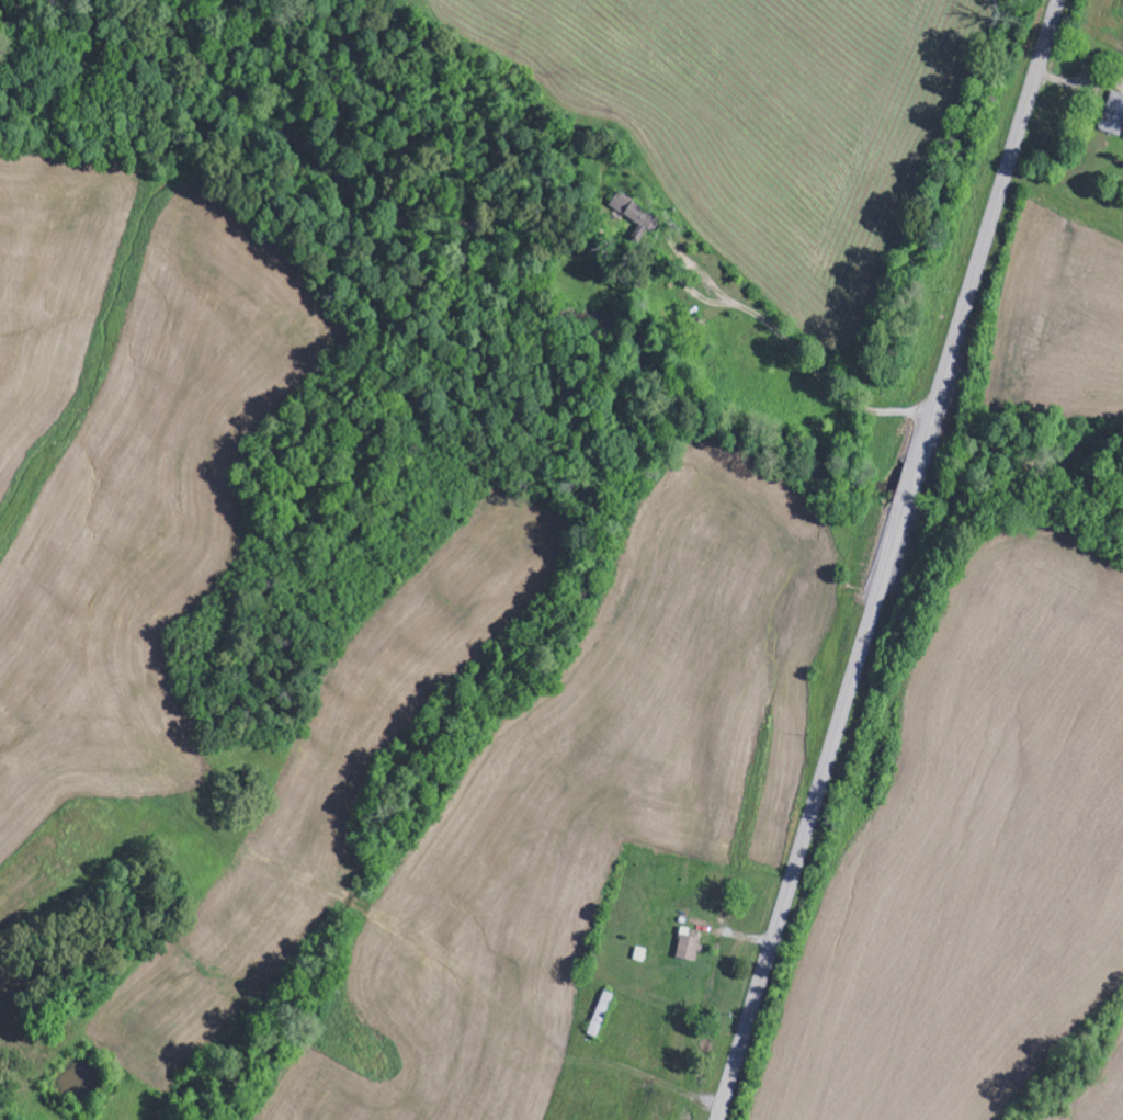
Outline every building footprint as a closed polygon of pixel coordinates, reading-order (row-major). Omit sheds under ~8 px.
[(1122,130),(1122,94),(1113,90),(1100,129),(1121,136),(1122,130)] [(702,937),(682,933),(678,957),(698,960),(702,937)]
